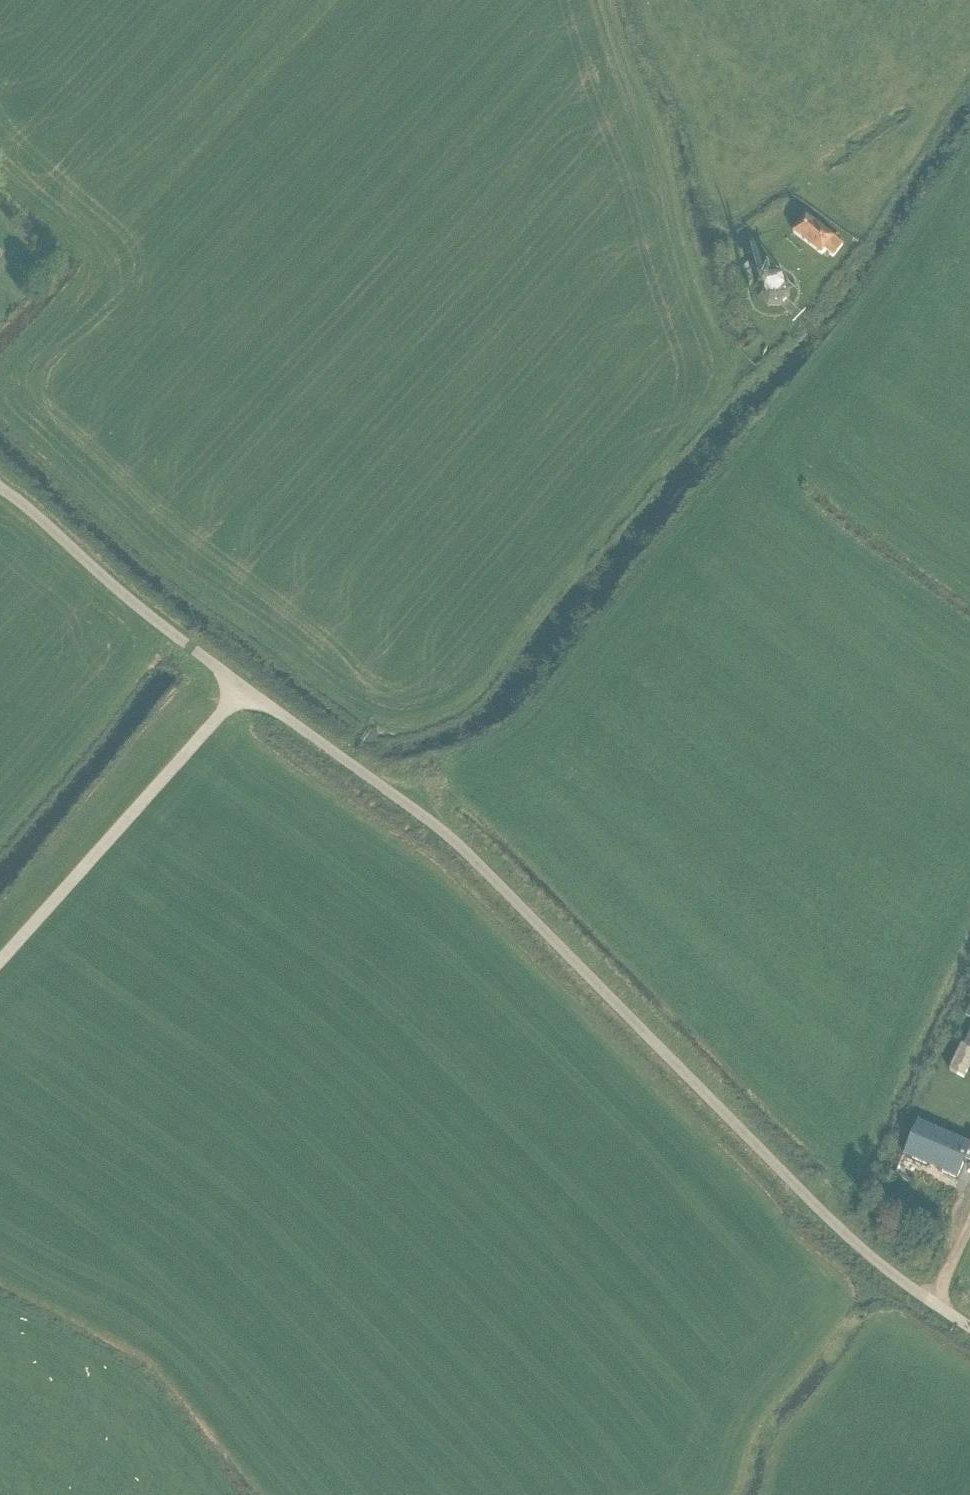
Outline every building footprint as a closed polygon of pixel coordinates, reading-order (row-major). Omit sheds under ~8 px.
[(793,232),(822,254),(824,251),(832,257),(842,244),(806,216),(793,232)] [(759,295),(766,304),(778,305),(787,298),(788,286),(781,277),(769,276),(760,284),(759,295)] [(965,1044),(969,1033),(969,1005),(965,1016),(955,1040),(965,1044)] [(957,1178),(965,1159),(969,1162),(969,1143),(919,1122),(905,1156),(957,1178)]
